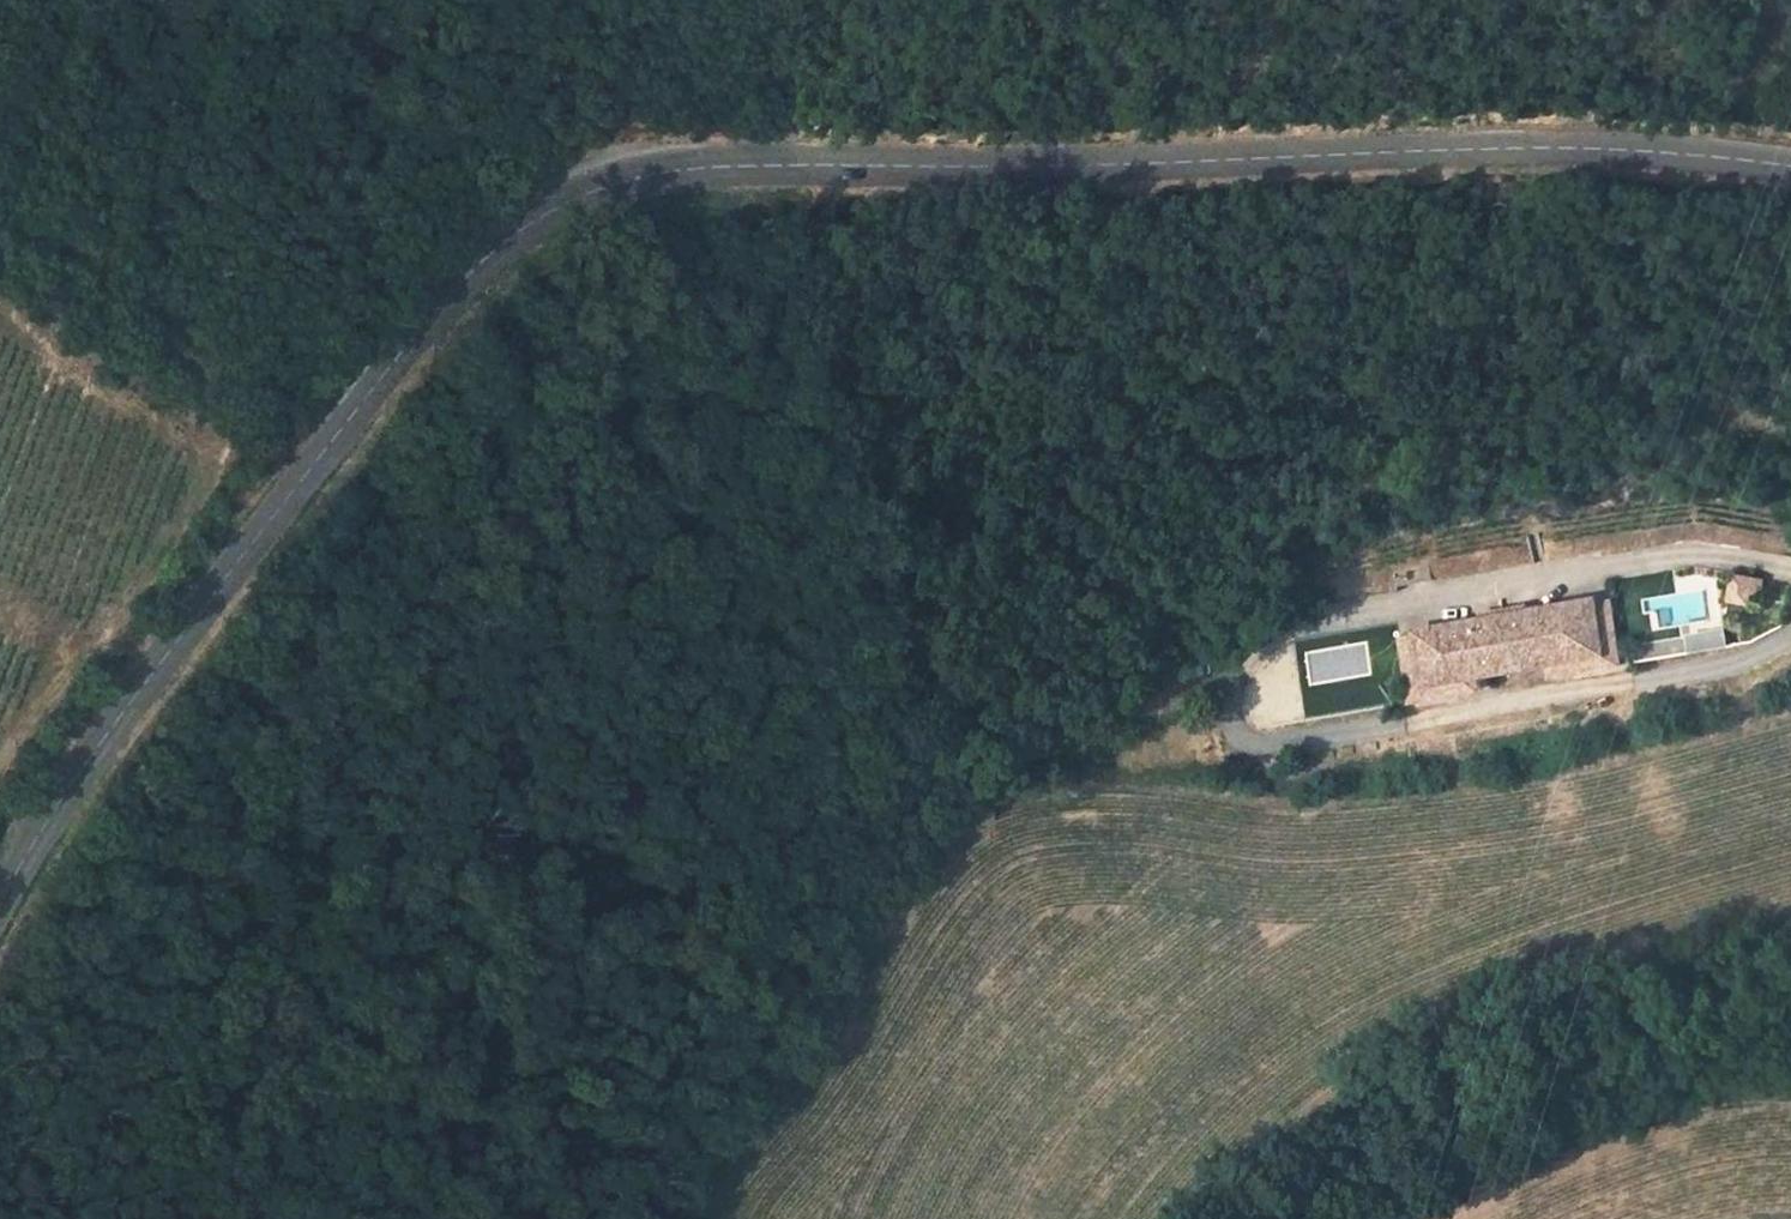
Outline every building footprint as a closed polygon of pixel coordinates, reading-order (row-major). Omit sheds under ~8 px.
[(1731,573),(1728,602),(1761,606),(1764,577),(1731,573)] [(1406,628),(1417,693),(1608,661),(1597,596),(1406,628)] [(1729,630),(1651,641),(1653,655),(1731,645),(1729,630)]
